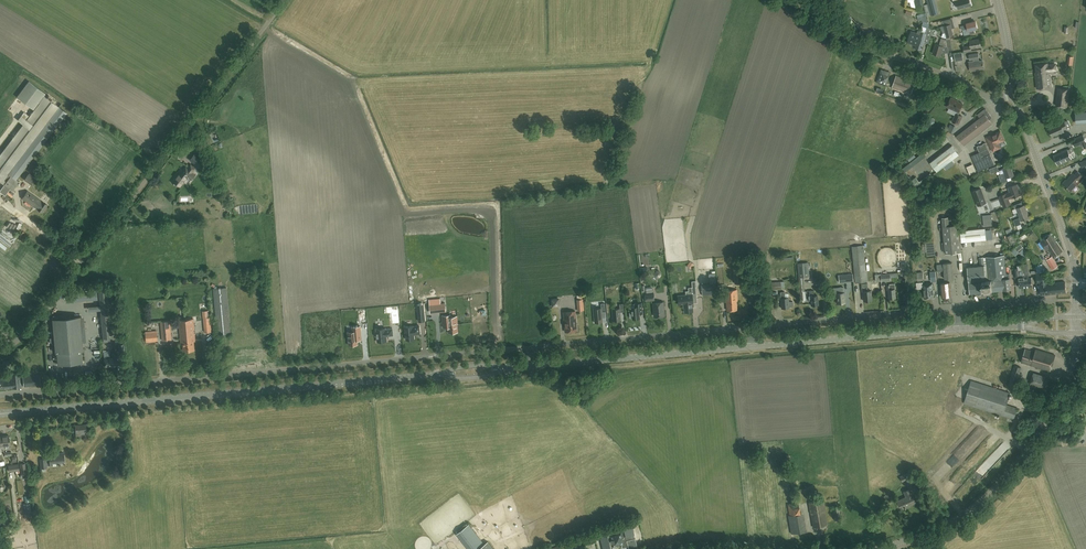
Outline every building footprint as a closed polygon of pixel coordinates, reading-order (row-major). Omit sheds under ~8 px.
[(970,0),(953,0),(953,1),(956,0),(958,9),(971,5),(970,0)] [(935,2),(928,4),(931,15),(938,13),(935,2)] [(922,50),(926,37),(930,38),(933,29),(929,28),(928,22),(924,21),(920,34),(911,31),(908,42),(917,45),(916,48),(922,50)] [(978,28),(976,22),(973,22),(973,21),(966,23),(967,25),(961,26),(962,30),(968,28),(968,31),(969,30),(970,34),(975,33),(974,29),(978,28)] [(953,35),(950,24),(944,25),(947,36),(953,35)] [(940,56),(943,46),(944,47),(947,46),(946,39),(941,38),(939,45),(936,44),(933,53),(940,56)] [(971,49),(981,47),(979,39),(969,41),(970,47),(966,47),(966,46),(963,47),(964,52),(971,50),(971,49)] [(969,62),(971,71),(978,70),(978,69),(984,68),(983,60),(979,61),(978,54),(969,55),(970,59),(974,59),(974,61),(969,62)] [(1049,76),(1048,71),(1053,70),(1052,68),(1053,68),(1053,67),(1052,67),(1052,64),(1048,65),(1047,63),(1035,64),(1037,75),(1035,75),(1037,88),(1052,87),(1050,75),(1049,76)] [(886,85),(890,72),(881,69),(877,82),(886,85)] [(911,93),(915,82),(906,78),(896,75),(892,86),(911,93)] [(44,93),(29,82),(18,96),(33,108),(44,93)] [(1067,107),(1069,89),(1058,88),(1060,88),(1058,106),(1056,105),(1056,106),(1067,107)] [(23,124),(0,154),(0,182),(4,184),(1,188),(0,187),(0,189),(0,192),(4,195),(9,189),(11,190),(18,182),(15,179),(66,112),(58,106),(44,96),(29,116),(24,112),(18,119),(23,124)] [(959,112),(963,103),(955,100),(955,99),(951,97),(947,106),(957,111),(956,113),(952,121),(959,124),(962,116),(958,114),(959,112)] [(989,120),(991,118),(991,117),(991,116),(986,109),(984,109),(977,114),(980,118),(957,136),(964,145),(992,123),(989,120)] [(1076,122),(1085,121),(1085,112),(1076,113),(1076,122)] [(1063,129),(1067,127),(1064,120),(1059,122),(1060,123),(1049,128),(1052,135),(1056,134),(1056,135),(1064,131),(1063,129)] [(1000,131),(993,135),(994,136),(987,138),(993,151),(1000,148),(998,143),(1004,140),(1000,131)] [(1084,135),(1075,139),(1072,140),(1074,146),(1078,145),(1082,143),(1084,148),(1085,147),(1085,141),(1084,135)] [(991,153),(986,142),(977,146),(980,151),(971,155),(979,171),(995,164),(990,153),(991,153)] [(952,145),(930,162),(937,171),(959,154),(952,145)] [(1054,155),(1058,164),(1071,159),(1069,154),(1072,152),(1070,149),(1067,150),(1067,149),(1063,151),(1063,152),(1054,155)] [(905,156),(910,162),(916,157),(912,151),(905,156)] [(190,159),(195,163),(193,166),(194,168),(197,165),(199,166),(203,160),(195,153),(190,159)] [(188,176),(191,179),(192,179),(195,175),(192,172),(195,168),(194,168),(193,166),(191,165),(188,169),(186,168),(183,171),(182,171),(177,177),(176,176),(172,182),(176,184),(177,183),(180,186),(183,182),(188,176)] [(1007,177),(1014,175),(1010,165),(1003,168),(1005,173),(999,175),(1001,183),(1008,180),(1007,177)] [(36,178),(25,170),(20,177),(31,185),(36,178)] [(1072,191),(1084,176),(1077,171),(1075,174),(1073,172),(1063,184),(1072,191)] [(916,177),(908,183),(913,189),(932,175),(930,173),(919,181),(916,177)] [(1008,199),(1012,197),(1021,194),(1017,184),(1008,187),(1010,192),(1000,196),(1004,206),(1010,204),(1008,199)] [(986,202),(981,188),(973,191),(978,205),(986,202)] [(42,212),(47,204),(42,201),(41,201),(40,200),(40,199),(27,191),(21,199),(34,208),(35,207),(37,208),(36,208),(42,212)] [(48,203),(52,197),(47,193),(43,199),(48,203)] [(1014,220),(1016,226),(1021,224),(1020,220),(1021,220),(1029,217),(1025,205),(1023,205),(1021,202),(1013,205),(1016,212),(1018,212),(1020,217),(1014,220)] [(943,227),(945,254),(961,252),(959,226),(949,227),(948,218),(942,218),(943,227)] [(985,228),(960,231),(962,242),(986,240),(985,228)] [(25,233),(21,230),(17,235),(21,238),(25,233)] [(1012,243),(1017,240),(1013,233),(1007,236),(1012,243)] [(1062,251),(1056,240),(1055,239),(1056,238),(1054,236),(1053,237),(1051,233),(1042,238),(1043,239),(1040,241),(1046,250),(1048,249),(1053,257),(1062,251)] [(1021,244),(1016,249),(1019,253),(1024,248),(1021,244)] [(852,246),(855,282),(866,281),(866,274),(863,245),(852,246)] [(1007,278),(1006,274),(1004,255),(986,257),(989,282),(986,283),(983,257),(979,258),(980,265),(967,267),(970,293),(992,291),(1004,289),(1003,279),(1007,278)] [(1051,257),(1046,260),(1052,269),(1057,266),(1051,257)] [(809,276),(808,262),(797,263),(799,283),(799,293),(800,293),(800,296),(805,295),(803,277),(809,276)] [(944,271),(945,279),(954,278),(952,263),(943,263),(943,264),(937,264),(937,272),(944,271)] [(1026,286),(1025,275),(1023,275),(1023,269),(1018,270),(1018,268),(1014,268),(1015,276),(1020,275),(1021,278),(1018,278),(1019,287),(1026,286)] [(733,272),(734,278),(734,283),(734,284),(742,283),(741,272),(737,272),(733,272)] [(852,273),(838,275),(839,282),(853,281),(852,273)] [(1003,279),(1004,289),(1011,289),(1010,277),(1010,273),(1006,274),(1007,278),(1003,279)] [(1041,295),(1048,294),(1056,294),(1066,293),(1065,282),(1047,284),(1046,274),(1036,275),(1037,283),(1040,283),(1040,284),(1041,295)] [(772,282),(772,288),(781,287),(781,281),(779,281),(778,280),(776,280),(777,282),(772,282)] [(942,297),(951,296),(950,282),(940,283),(942,297)] [(701,285),(702,295),(717,293),(716,283),(701,285)] [(871,290),(868,290),(867,283),(861,283),(862,291),(863,291),(864,300),(872,300),(871,290)] [(886,285),(887,289),(888,298),(896,297),(895,289),(895,283),(889,283),(889,285),(886,285)] [(924,298),(934,297),(933,283),(923,284),(924,298)] [(688,291),(686,291),(686,294),(678,295),(679,304),(684,304),(685,312),(693,311),(692,303),(693,303),(697,302),(695,286),(688,287),(688,291)] [(98,288),(103,338),(117,337),(121,337),(120,328),(116,329),(112,287),(98,288)] [(217,334),(231,333),(227,287),(213,288),(217,334)] [(736,300),(737,300),(737,289),(724,290),(725,301),(726,301),(727,310),(737,309),(736,300)] [(811,305),(818,304),(817,295),(814,295),(813,290),(809,290),(810,296),(811,305)] [(793,302),(789,302),(789,297),(785,298),(785,293),(785,292),(780,292),(781,294),(781,298),(781,308),(790,308),(789,307),(792,306),(793,305),(793,302)] [(837,303),(845,302),(844,292),(836,293),(837,303)] [(560,306),(559,298),(551,299),(552,307),(560,306)] [(655,316),(665,315),(663,301),(653,302),(654,312),(655,312),(655,316)] [(635,306),(631,307),(631,312),(629,312),(630,317),(632,317),(632,318),(640,318),(639,313),(643,313),(642,309),(642,302),(634,303),(635,306)] [(445,303),(436,304),(437,311),(445,310),(445,303)] [(600,304),(601,308),(593,309),(594,322),(602,322),(601,312),(605,312),(605,303),(600,304)] [(620,311),(624,311),(623,303),(619,303),(620,308),(612,308),(613,320),(621,319),(620,311)] [(398,306),(391,307),(392,324),(399,323),(398,306)] [(565,332),(571,331),(577,331),(576,311),(564,312),(564,321),(565,332)] [(447,315),(442,315),(443,325),(443,327),(448,327),(449,333),(458,332),(457,324),(457,316),(450,317),(450,315),(447,315)] [(80,316),(52,319),(55,352),(56,352),(57,364),(83,361),(82,350),(83,350),(80,316)] [(204,332),(212,332),(210,317),(203,318),(204,332)] [(189,350),(186,319),(178,320),(180,342),(183,342),(183,351),(189,350)] [(186,319),(189,350),(194,350),(193,341),(195,341),(193,319),(186,319)] [(162,340),(171,339),(170,320),(160,321),(162,340)] [(413,325),(405,326),(406,339),(414,339),(414,334),(420,334),(419,325),(413,326),(413,325)] [(358,344),(357,339),(361,339),(361,336),(360,326),(352,326),(352,331),(348,332),(349,345),(358,344)] [(376,332),(375,332),(375,336),(377,336),(377,342),(387,341),(386,335),(388,335),(393,335),(392,328),(386,329),(385,328),(376,329),(376,332)] [(158,341),(157,331),(145,332),(146,342),(158,341)] [(1050,370),(1055,354),(1036,349),(1035,351),(1025,348),(1021,362),(1050,370)] [(109,351),(103,351),(104,356),(105,356),(105,357),(104,358),(105,367),(110,367),(110,366),(117,365),(116,356),(109,357),(109,356),(110,356),(109,351)] [(1007,386),(1008,387),(1015,389),(1021,372),(1020,372),(1021,367),(1014,365),(1007,386)] [(1046,391),(1050,380),(1046,379),(1046,376),(1033,372),(1029,386),(1046,391)] [(0,378),(0,381),(0,382),(0,383),(0,385),(0,387),(1,388),(1,389),(20,387),(19,374),(11,374),(12,380),(5,381),(5,379),(0,380),(0,378)] [(24,386),(40,385),(39,375),(23,377),(24,386)] [(964,403),(974,406),(1014,419),(1017,408),(1006,404),(1010,393),(971,380),(964,403)] [(87,432),(90,432),(90,428),(87,429),(86,423),(74,424),(76,435),(76,438),(86,437),(87,437),(87,432)] [(10,446),(9,440),(11,440),(10,436),(9,436),(9,435),(1,436),(2,441),(0,441),(0,446),(0,447),(1,447),(10,446)] [(46,465),(60,464),(59,460),(64,460),(63,452),(48,453),(49,458),(40,459),(41,468),(46,467),(46,465)] [(909,488),(912,486),(906,473),(900,476),(902,481),(905,480),(909,488)] [(910,505),(915,503),(915,502),(915,503),(913,498),(914,497),(912,494),(909,489),(904,491),(906,496),(897,501),(899,505),(901,504),(903,508),(910,505)] [(892,495),(888,492),(884,497),(887,500),(892,495)] [(813,526),(827,524),(824,509),(823,500),(809,502),(810,513),(811,513),(813,526)] [(787,504),(789,515),(801,514),(800,507),(799,507),(798,502),(787,504)] [(834,520),(842,518),(839,505),(832,506),(833,511),(834,520)] [(469,524),(456,534),(468,548),(493,548),(487,541),(484,544),(469,524)] [(607,534),(600,536),(603,548),(614,548),(613,546),(621,544),(622,548),(628,547),(629,548),(631,548),(638,547),(635,538),(634,535),(632,524),(623,526),(624,528),(607,533),(607,534)] [(553,548),(576,548),(576,547),(578,546),(576,540),(563,544),(552,548),(553,548)]
